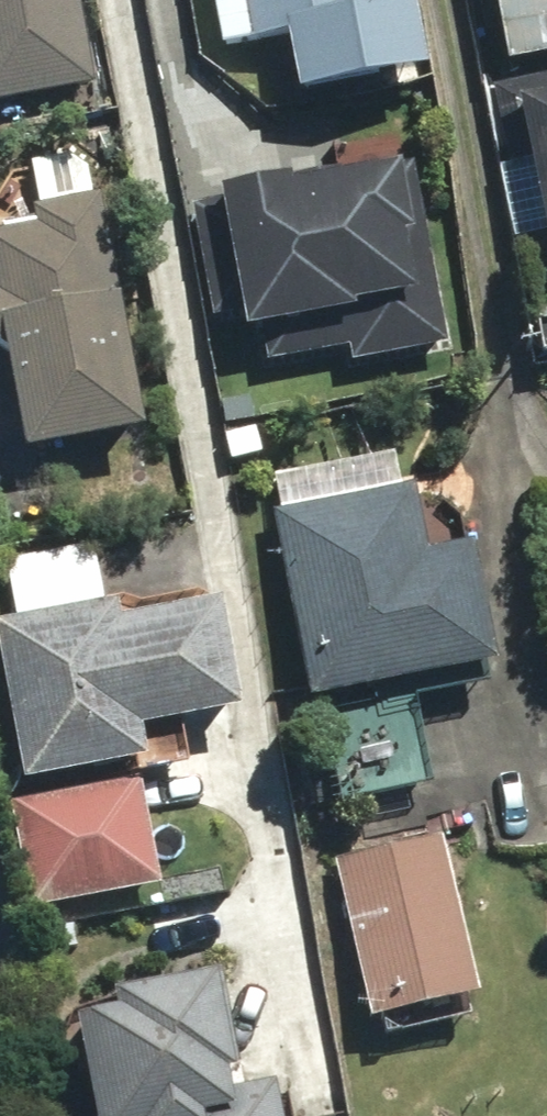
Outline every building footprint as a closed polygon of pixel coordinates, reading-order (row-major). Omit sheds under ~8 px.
[(75,0),(0,0),(0,105),(91,90),(75,0)] [(215,46),(286,36),(296,102),(428,82),(416,2),(371,9),(370,0),(208,0),(215,46)] [(506,64),(546,58),(546,0),(496,0),(506,64)] [(517,79),(543,259),(546,258),(546,74),(517,79)] [(416,159),(387,164),(216,190),(219,207),(198,210),(225,383),(445,348),(416,159)] [(97,201),(35,210),(37,229),(0,235),(0,350),(5,354),(24,455),(146,432),(97,201)] [(410,452),(277,469),(284,507),(269,509),(302,702),(492,670),(470,540),(447,544),(441,512),(421,515),(410,452)] [(4,560),(17,620),(0,623),(0,656),(27,783),(134,760),(149,757),(143,730),(241,710),(217,594),(125,613),(122,599),(104,602),(92,541),(4,560)] [(134,760),(27,783),(6,787),(31,906),(160,878),(134,760)] [(412,807),(326,826),(368,1020),(479,997),(445,834),(418,839),(412,807)] [(225,966),(117,984),(121,1009),(76,1016),(93,1115),(283,1115),(278,1086),(232,1093),(228,1071),(242,1069),(225,966)]
